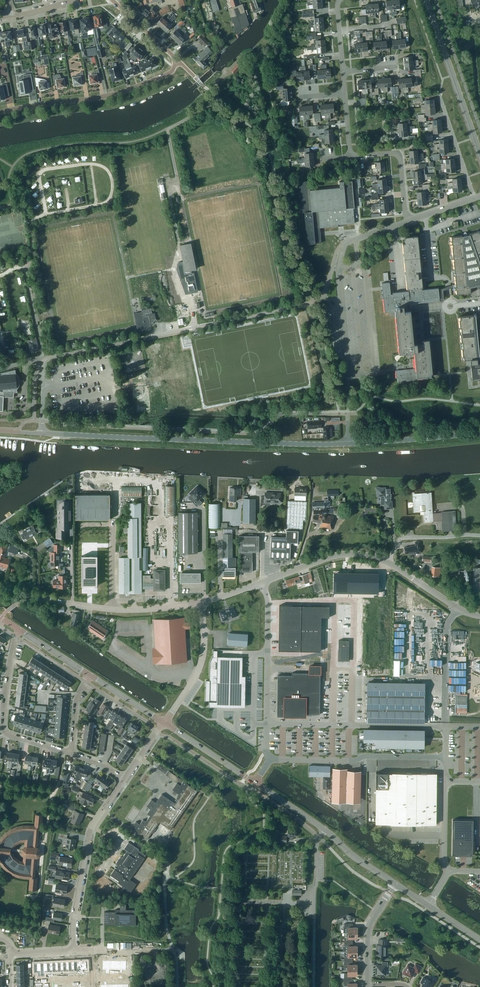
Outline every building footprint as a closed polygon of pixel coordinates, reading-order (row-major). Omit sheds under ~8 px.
[(216,0),(210,0),(213,12),(219,11),(216,0)] [(238,5),(237,0),(230,0),(232,7),(228,9),(231,18),(235,34),(242,29),(246,26),(249,24),(246,15),(245,11),(244,10),(242,4),(238,5)] [(256,12),(261,11),(258,0),(252,0),(256,12)] [(393,0),(389,0),(388,0),(388,1),(386,1),(386,10),(390,9),(391,15),(394,14),(393,0)] [(135,6),(139,10),(144,6),(143,4),(140,1),(135,6)] [(217,30),(211,5),(207,6),(208,9),(206,9),(209,24),(212,23),(214,31),(217,30)] [(148,18),(149,17),(152,13),(149,11),(144,6),(140,11),(148,18)] [(149,11),(152,13),(154,15),(156,14),(158,16),(160,14),(158,11),(153,6),(149,11)] [(96,28),(93,28),(94,38),(96,45),(99,44),(97,33),(98,32),(97,28),(99,28),(99,26),(103,26),(102,20),(101,20),(100,15),(93,16),(94,20),(94,21),(95,27),(96,28)] [(159,25),(161,27),(170,18),(168,16),(167,18),(164,15),(157,23),(157,24),(159,25)] [(170,18),(161,27),(164,29),(163,30),(165,31),(166,32),(171,26),(171,25),(169,23),(169,24),(169,23),(171,21),(175,17),(173,15),(172,15),(172,16),(170,18)] [(81,38),(88,37),(87,29),(91,29),(89,18),(88,18),(88,17),(85,17),(85,18),(84,18),(84,19),(80,20),(82,30),(80,30),(81,38)] [(70,21),(69,21),(71,30),(74,29),(75,34),(79,33),(78,26),(77,26),(76,20),(73,20),(72,20),(71,20),(70,21)] [(65,36),(68,35),(67,31),(68,30),(66,22),(62,22),(60,22),(60,23),(59,23),(61,32),(64,31),(65,36)] [(48,24),(48,25),(47,25),(49,36),(50,36),(50,38),(54,38),(54,35),(59,34),(58,31),(58,28),(57,23),(54,24),(54,23),(51,24),(50,24),(48,24)] [(40,26),(40,27),(38,28),(39,35),(37,35),(37,39),(38,39),(39,45),(41,45),(40,39),(43,39),(42,35),(46,34),(45,25),(44,26),(43,25),(41,25),(41,26),(40,26)] [(108,35),(109,34),(111,36),(109,38),(113,41),(114,40),(119,44),(118,46),(122,49),(126,45),(125,44),(126,42),(123,40),(125,38),(120,33),(121,33),(114,28),(115,27),(112,25),(105,32),(108,35)] [(28,28),(29,32),(29,33),(30,37),(31,37),(31,39),(36,38),(36,40),(37,39),(37,35),(36,35),(35,27),(33,28),(33,27),(32,27),(31,27),(29,27),(29,28),(28,28)] [(173,38),(175,40),(183,31),(184,30),(183,28),(179,32),(176,30),(170,36),(171,36),(172,38),(173,38)] [(23,29),(17,30),(18,37),(22,37),(23,42),(27,41),(26,32),(24,33),(23,29)] [(185,32),(183,31),(175,40),(180,44),(180,43),(181,44),(182,42),(185,38),(182,36),(185,32)] [(354,52),(361,52),(360,38),(359,34),(359,33),(359,31),(353,31),(353,35),(357,34),(357,38),(358,44),(354,44),(354,52)] [(406,48),(405,39),(401,40),(400,31),(398,32),(398,35),(399,48),(406,48)] [(201,35),(197,38),(205,47),(209,43),(201,35)] [(131,57),(133,59),(141,49),(139,47),(137,45),(136,45),(130,51),(133,54),(131,57)] [(201,66),(204,69),(207,65),(203,61),(212,52),(207,46),(199,54),(196,57),(195,55),(192,58),(200,66),(201,66)] [(82,57),(90,55),(89,48),(81,50),(82,57)] [(105,56),(103,48),(97,50),(99,58),(105,56)] [(143,51),(141,49),(133,59),(135,60),(138,57),(141,60),(146,53),(145,53),(146,52),(143,50),(143,51)] [(146,60),(149,68),(152,67),(152,68),(155,66),(156,66),(155,65),(158,64),(156,59),(153,60),(152,58),(149,59),(148,56),(147,56),(144,59),(145,61),(146,60)] [(131,67),(127,58),(125,59),(125,60),(127,64),(132,75),(134,74),(135,75),(137,74),(137,73),(138,73),(135,65),(131,67)] [(127,64),(125,60),(123,61),(126,68),(122,70),(126,78),(127,78),(129,77),(129,76),(132,75),(127,64)] [(146,60),(145,61),(138,63),(142,71),(143,71),(145,70),(149,68),(146,60)] [(418,62),(404,63),(405,70),(413,69),(413,65),(418,65),(418,62)] [(109,72),(109,73),(110,72),(113,81),(116,80),(116,81),(117,81),(120,80),(121,80),(120,79),(116,63),(112,64),(113,67),(108,69),(108,70),(109,72)] [(230,70),(234,73),(241,66),(237,63),(230,70)] [(296,72),(295,72),(294,68),(290,69),(290,78),(297,77),(297,80),(303,80),(302,66),(299,66),(300,72),(296,72)] [(89,78),(88,78),(88,80),(89,82),(90,83),(92,84),(93,84),(95,84),(95,82),(98,82),(97,76),(100,76),(98,69),(92,72),(93,75),(89,76),(89,78)] [(74,85),(77,85),(77,86),(82,85),(81,78),(84,78),(83,71),(73,76),(74,85)] [(24,79),(24,80),(19,81),(20,89),(19,89),(20,95),(28,94),(27,90),(29,90),(29,91),(34,90),(31,73),(23,75),(24,79)] [(62,79),(60,74),(52,75),(53,82),(56,82),(58,89),(58,88),(63,88),(63,86),(65,86),(64,83),(66,83),(65,78),(62,79)] [(49,82),(47,83),(46,79),(35,77),(36,84),(39,84),(40,91),(44,90),(44,89),(50,88),(49,82)] [(411,78),(405,78),(406,92),(408,92),(408,86),(417,86),(416,78),(411,78)] [(364,80),(365,94),(368,94),(367,88),(370,88),(370,92),(372,92),(372,95),(375,95),(375,89),(373,89),(373,85),(371,85),(370,80),(364,80)] [(284,88),(283,82),(276,83),(276,86),(276,89),(282,89),(283,100),(282,100),(281,101),(281,104),(282,105),(288,105),(289,104),(288,100),(292,100),(291,88),(284,88)] [(3,100),(3,99),(5,98),(5,96),(9,95),(7,84),(2,85),(3,87),(0,87),(0,101),(3,100)] [(421,105),(421,108),(434,107),(433,100),(424,101),(425,105),(421,105)] [(402,123),(398,123),(399,130),(412,129),(412,126),(406,127),(406,123),(409,123),(409,119),(402,120),(402,123)] [(377,169),(377,173),(385,172),(384,163),(380,163),(380,162),(376,162),(376,169),(377,169)] [(413,172),(413,178),(427,177),(426,174),(425,174),(424,169),(425,169),(425,166),(418,167),(419,170),(420,170),(420,171),(413,172)] [(338,226),(340,226),(343,226),(343,224),(354,223),(353,208),(354,208),(352,181),(343,182),(343,181),(339,181),(339,187),(309,190),(308,181),(297,182),(300,213),(304,213),(307,244),(321,243),(320,228),(337,226),(337,227),(338,227),(338,226)] [(451,236),(455,276),(456,284),(456,287),(457,294),(471,293),(471,289),(475,289),(479,288),(479,287),(479,233),(479,230),(468,234),(469,236),(462,237),(462,235),(451,236)] [(382,290),(381,291),(381,299),(383,299),(385,312),(395,311),(395,317),(399,353),(414,352),(416,368),(395,370),(396,375),(396,378),(398,378),(398,382),(417,380),(417,378),(432,377),(432,375),(431,373),(432,373),(429,340),(422,341),(422,343),(414,344),(410,311),(409,301),(420,300),(421,303),(439,301),(444,300),(443,291),(448,289),(453,287),(456,287),(456,284),(452,285),(448,286),(440,289),(441,298),(439,298),(438,288),(422,290),(421,287),(423,287),(422,278),(427,277),(427,276),(427,275),(426,274),(425,273),(424,273),(423,272),(421,272),(417,235),(404,237),(404,240),(404,243),(402,243),(407,286),(407,289),(408,289),(408,291),(390,293),(389,282),(382,283),(382,290)] [(180,245),(185,271),(196,269),(190,243),(180,245)] [(135,313),(137,327),(155,324),(154,320),(190,314),(182,268),(136,275),(142,311),(135,313)] [(479,358),(477,358),(473,315),(460,316),(460,319),(459,319),(462,356),(463,356),(464,360),(470,359),(472,379),(476,379),(478,378),(479,381),(479,358)] [(28,341),(31,351),(33,350),(33,351),(36,351),(36,350),(38,349),(38,346),(37,346),(35,339),(28,341)] [(14,349),(9,350),(8,346),(4,347),(6,358),(17,356),(16,350),(14,349)] [(17,392),(17,389),(18,387),(19,385),(20,382),(20,380),(19,377),(18,375),(17,374),(16,373),(15,369),(0,373),(0,411),(3,411),(3,397),(14,397),(14,392),(17,392)] [(329,437),(332,437),(331,428),(328,428),(328,427),(323,428),(324,439),(329,438),(329,437)] [(122,486),(122,497),(141,497),(141,486),(122,486)] [(165,515),(176,515),(176,486),(165,486),(165,515)] [(187,497),(197,507),(201,502),(198,499),(204,493),(197,486),(190,493),(191,494),(187,497)] [(376,490),(376,497),(380,497),(380,505),(384,504),(385,509),(392,509),(392,502),(390,502),(390,489),(385,489),(385,488),(380,488),(380,487),(375,487),(375,490),(376,490)] [(240,496),(240,488),(230,488),(229,501),(236,501),(236,496),(240,496)] [(305,500),(306,488),(295,488),(294,500),(305,500)] [(265,502),(279,503),(280,493),(265,492),(265,502)] [(429,499),(429,493),(426,493),(425,494),(421,494),(421,495),(414,496),(415,501),(414,501),(414,511),(420,511),(420,505),(421,504),(424,504),(425,505),(426,514),(424,514),(425,521),(443,520),(443,530),(455,530),(454,511),(432,513),(432,510),(431,510),(430,499),(429,499)] [(110,519),(110,495),(75,495),(75,519),(110,519)] [(243,522),(255,522),(255,499),(248,499),(243,499),(243,522)] [(63,505),(62,505),(62,508),(63,508),(63,510),(58,510),(58,523),(71,523),(71,501),(63,501),(63,505)] [(307,502),(294,501),(288,501),(286,528),(302,529),(303,520),(306,520),(307,502)] [(324,502),(312,502),(313,510),(314,510),(314,514),(321,514),(327,513),(333,512),(333,508),(327,509),(322,509),(322,507),(325,507),(324,502)] [(119,593),(141,593),(141,503),(127,503),(127,527),(124,527),(124,533),(127,533),(127,552),(119,552),(119,593)] [(208,503),(208,528),(220,528),(220,503),(208,503)] [(179,512),(179,553),(197,553),(197,512),(179,512)] [(322,514),(321,514),(321,515),(319,514),(319,516),(313,515),(312,521),(320,523),(320,527),(331,529),(333,520),(332,520),(334,517),(322,514)] [(33,526),(23,531),(26,538),(27,537),(28,539),(31,537),(30,535),(38,532),(39,531),(38,528),(35,529),(33,526)] [(286,537),(271,536),(270,558),(274,558),(274,560),(280,561),(280,558),(290,559),(291,542),(298,543),(298,531),(286,530),(286,537)] [(236,570),(235,570),(235,558),(232,558),(232,534),(223,534),(223,570),(222,570),(222,576),(236,576),(236,570)] [(238,552),(240,552),(240,572),(252,572),(252,552),(258,552),(258,535),(238,535),(238,552)] [(50,537),(43,542),(47,547),(54,543),(50,537)] [(19,548),(11,542),(8,551),(18,554),(19,548)] [(405,553),(410,553),(410,554),(420,553),(419,542),(415,542),(415,546),(413,546),(410,546),(410,547),(404,547),(405,553)] [(54,545),(47,549),(49,551),(50,551),(50,552),(58,552),(61,552),(60,544),(54,544),(54,545)] [(0,546),(0,565),(7,567),(9,559),(4,558),(7,546),(0,545),(0,546)] [(58,555),(59,555),(58,552),(50,552),(50,561),(49,562),(49,563),(49,564),(49,565),(50,566),(51,566),(52,565),(53,564),(59,564),(59,558),(58,558),(58,555)] [(82,556),(82,585),(97,585),(97,556),(82,556)] [(449,574),(459,575),(459,566),(450,565),(449,574)] [(432,567),(431,575),(439,576),(440,567),(432,567)] [(58,580),(53,580),(53,587),(58,587),(58,588),(67,588),(67,575),(63,576),(63,573),(64,573),(64,570),(58,570),(58,573),(58,580)] [(150,578),(150,575),(143,575),(143,588),(154,588),(154,590),(165,590),(165,570),(154,570),(154,578),(150,578)] [(334,592),(378,593),(378,589),(378,584),(378,579),(378,574),(378,572),(337,571),(337,592),(334,592)] [(180,582),(200,582),(200,573),(180,573),(180,582)] [(305,584),(305,586),(310,585),(306,573),(299,576),(294,578),(294,577),(285,580),(287,586),(296,584),(295,581),(300,580),(301,585),(305,584)] [(327,593),(322,580),(315,582),(319,595),(327,593)] [(278,650),(320,651),(321,617),(329,617),(329,606),(321,605),(279,605),(278,650)] [(225,610),(220,612),(223,620),(237,615),(234,607),(229,609),(229,608),(225,609),(225,610)] [(71,624),(77,626),(80,611),(72,609),(70,617),(73,617),(71,624)] [(184,618),(154,619),(154,620),(156,664),(186,662),(186,653),(184,618)] [(92,620),(87,628),(91,631),(92,630),(100,635),(99,637),(103,639),(108,631),(92,620)] [(228,633),(227,645),(247,646),(248,634),(228,633)] [(421,642),(416,649),(420,651),(426,644),(429,640),(426,638),(424,640),(420,637),(418,640),(421,642)] [(349,640),(338,640),(338,660),(348,660),(349,640)] [(206,680),(205,700),(209,700),(209,706),(217,707),(217,706),(217,702),(241,703),(241,702),(241,696),(245,696),(245,690),(245,689),(245,683),(245,676),(242,676),(242,670),(242,664),(242,663),(242,657),(236,657),(230,657),(230,656),(230,657),(223,656),(217,656),(217,650),(213,650),(213,656),(210,663),(209,680),(206,680)] [(32,666),(33,667),(38,660),(33,657),(28,664),(27,663),(25,666),(27,668),(29,664),(32,666)] [(35,668),(38,670),(39,670),(43,663),(38,660),(33,667),(32,666),(30,670),(32,671),(35,668)] [(40,671),(43,673),(44,674),(49,667),(43,663),(39,670),(38,670),(35,673),(38,675),(40,671)] [(45,675),(49,677),(50,678),(54,671),(49,667),(44,674),(43,673),(41,677),(43,678),(45,675)] [(54,681),(55,681),(60,674),(54,671),(50,678),(49,677),(46,680),(48,682),(51,678),(54,681)] [(20,673),(19,680),(27,681),(27,682),(31,682),(31,680),(27,680),(28,674),(27,674),(23,673),(20,673)] [(291,675),(277,675),(277,716),(291,717),(291,714),(319,714),(320,673),(291,673),(291,675)] [(59,684),(60,685),(65,678),(60,674),(55,681),(54,681),(52,684),(54,685),(56,682),(59,684)] [(59,684),(57,687),(59,689),(60,688),(63,690),(65,688),(67,689),(71,682),(65,678),(60,685),(59,684)] [(18,686),(26,687),(26,688),(30,689),(30,687),(26,686),(27,682),(27,681),(19,680),(18,686)] [(424,684),(367,683),(367,721),(423,722),(424,684)] [(17,693),(25,694),(25,695),(29,695),(30,693),(26,693),(26,688),(26,687),(18,686),(17,693)] [(17,693),(16,699),(25,700),(24,701),(28,702),(29,699),(27,699),(27,698),(25,698),(25,695),(25,694),(17,693)] [(24,701),(25,700),(16,699),(16,705),(24,706),(24,708),(28,708),(28,706),(26,706),(26,705),(24,704),(24,701)] [(96,699),(93,703),(91,702),(87,709),(93,714),(96,709),(101,702),(96,699)] [(99,718),(102,720),(109,709),(107,708),(108,707),(103,704),(98,711),(102,713),(99,718)] [(105,727),(107,729),(118,713),(113,710),(110,714),(107,712),(104,718),(107,719),(108,717),(111,719),(109,721),(105,727)] [(19,715),(16,714),(13,724),(18,726),(22,713),(20,712),(19,715)] [(24,717),(25,714),(22,713),(18,726),(24,728),(27,718),(24,717)] [(108,728),(107,729),(109,730),(115,722),(117,724),(122,716),(118,713),(109,727),(108,728)] [(31,715),(30,719),(27,718),(24,728),(29,729),(33,716),(31,715)] [(33,716),(29,729),(35,731),(38,721),(35,720),(36,717),(33,716)] [(122,716),(117,724),(116,726),(120,729),(118,733),(120,735),(124,728),(122,726),(127,719),(122,716)] [(45,719),(42,719),(41,722),(38,721),(35,731),(41,733),(45,719)] [(86,721),(85,728),(93,729),(93,731),(97,731),(97,729),(93,728),(94,722),(86,721)] [(135,732),(138,727),(133,724),(133,723),(132,722),(131,722),(127,727),(128,728),(127,730),(133,734),(134,731),(135,732)] [(93,731),(93,729),(85,728),(84,734),(92,736),(92,737),(96,738),(96,735),(92,735),(93,731)] [(130,738),(125,735),(127,731),(125,729),(120,737),(128,742),(130,738)] [(424,730),(365,729),(365,737),(383,737),(383,740),(386,740),(386,747),(423,747),(424,730)] [(83,741),(91,742),(91,743),(95,744),(95,742),(91,741),(92,737),(92,736),(84,734),(83,741)] [(126,744),(123,748),(122,749),(129,754),(133,749),(126,744),(127,742),(124,740),(122,742),(126,744)] [(91,742),(83,741),(82,747),(90,748),(90,750),(94,750),(94,748),(90,748),(91,743),(91,742)] [(129,754),(122,749),(123,748),(120,745),(119,747),(122,750),(120,753),(119,755),(125,759),(129,754)] [(122,765),(125,759),(119,755),(120,753),(116,751),(115,753),(118,755),(115,760),(122,765)] [(12,760),(13,753),(7,752),(7,755),(3,755),(2,761),(6,762),(6,759),(9,760),(9,762),(11,762),(12,760)] [(42,768),(47,769),(49,769),(50,767),(51,759),(45,758),(44,766),(43,765),(42,768)] [(79,777),(82,768),(76,766),(74,765),(73,766),(72,769),(72,770),(75,771),(74,773),(75,777),(76,777),(75,780),(78,781),(79,778),(79,777)] [(329,787),(332,787),(331,801),(346,802),(346,796),(360,796),(361,771),(347,771),(347,768),(332,768),(330,768),(330,765),(309,765),(309,776),(323,776),(323,789),(329,789),(329,787)] [(82,768),(79,777),(79,778),(81,779),(82,776),(86,777),(88,770),(82,768)] [(188,784),(183,781),(168,771),(166,775),(177,782),(172,789),(179,794),(177,796),(179,797),(178,799),(176,798),(175,800),(176,802),(175,803),(161,794),(157,801),(156,802),(151,799),(147,806),(150,809),(147,813),(150,815),(146,821),(143,819),(140,824),(136,821),(131,828),(140,834),(147,839),(152,833),(153,833),(156,829),(155,828),(159,821),(170,829),(197,790),(188,784)] [(65,775),(63,774),(61,779),(67,782),(70,774),(66,772),(65,775)] [(436,775),(377,773),(375,823),(434,825),(436,775)] [(94,780),(100,785),(97,789),(101,791),(108,781),(99,774),(94,780)] [(83,793),(80,800),(79,802),(87,806),(88,803),(92,805),(95,798),(83,793)] [(82,818),(84,814),(75,811),(71,821),(78,824),(81,817),(82,818)] [(35,819),(35,822),(34,822),(34,823),(35,823),(35,826),(39,827),(41,827),(42,828),(42,827),(42,826),(42,823),(43,823),(43,822),(42,822),(42,819),(43,819),(42,818),(43,815),(43,814),(42,815),(36,814),(36,813),(35,814),(36,815),(35,818),(35,819)] [(452,855),(472,855),(473,855),(473,820),(452,820),(452,855)] [(39,831),(39,830),(39,827),(35,826),(29,825),(29,824),(28,824),(28,825),(23,825),(23,824),(22,825),(17,826),(16,826),(12,828),(11,828),(11,829),(7,832),(6,831),(6,832),(2,836),(1,836),(2,837),(0,839),(0,862),(3,867),(2,867),(3,868),(3,867),(7,871),(7,872),(8,871),(12,874),(12,875),(13,875),(13,874),(18,876),(18,877),(19,877),(24,878),(30,878),(30,877),(30,878),(34,878),(35,878),(35,874),(36,874),(36,873),(35,873),(35,870),(36,870),(36,869),(35,869),(36,865),(36,862),(37,862),(37,861),(36,861),(36,857),(38,857),(39,856),(40,856),(41,855),(41,853),(41,852),(41,851),(41,850),(40,848),(39,848),(37,847),(38,844),(38,843),(38,840),(39,840),(39,839),(38,839),(38,835),(39,836),(39,835),(38,835),(39,831)] [(288,836),(287,836),(280,835),(280,842),(286,842),(287,839),(293,839),(294,836),(295,836),(295,830),(288,830),(288,836)] [(75,843),(76,839),(67,838),(67,834),(60,833),(60,837),(64,837),(63,843),(67,844),(66,848),(73,849),(74,843),(75,843)] [(130,880),(145,858),(144,858),(146,855),(139,850),(139,849),(129,841),(124,848),(128,851),(123,857),(122,857),(120,857),(116,863),(116,864),(117,865),(110,875),(119,881),(118,882),(124,887),(122,890),(128,895),(136,884),(130,880)] [(59,864),(71,866),(72,859),(61,856),(59,864)] [(56,870),(56,875),(55,877),(68,880),(70,872),(56,870)] [(30,878),(30,881),(29,881),(29,882),(30,882),(29,885),(29,886),(29,889),(28,890),(29,890),(30,890),(35,890),(36,891),(37,891),(36,890),(36,887),(37,887),(37,886),(36,886),(37,883),(37,882),(37,879),(38,878),(37,877),(36,878),(35,878),(34,878),(30,878),(30,877),(30,878)] [(151,883),(145,880),(140,892),(146,894),(151,883)] [(55,891),(66,893),(67,886),(56,884),(55,891)] [(52,905),(63,907),(64,899),(53,897),(52,905)] [(104,912),(104,924),(105,924),(107,924),(135,924),(135,914),(134,914),(134,910),(130,910),(126,910),(126,904),(120,904),(120,907),(120,910),(115,909),(115,912),(104,912)] [(46,920),(50,921),(53,921),(54,919),(60,920),(62,913),(54,912),(52,918),(46,917),(45,920),(46,920)] [(47,932),(58,934),(59,926),(49,924),(50,921),(46,920),(44,928),(48,929),(47,932)] [(343,933),(344,933),(358,933),(358,929),(357,929),(357,927),(351,927),(352,923),(344,923),(344,927),(343,927),(343,933)] [(344,936),(344,942),(351,942),(351,938),(357,938),(357,937),(358,937),(358,933),(344,933),(344,936)] [(379,945),(376,945),(376,956),(386,956),(386,940),(379,939),(379,945)] [(343,951),(344,951),(348,951),(358,951),(358,947),(357,947),(357,946),(351,946),(351,942),(344,942),(344,946),(343,946),(343,951)] [(358,951),(348,951),(344,951),(344,954),(344,958),(344,960),(351,961),(351,957),(357,957),(357,955),(358,955),(358,951)] [(351,964),(351,961),(344,960),(344,970),(347,970),(358,970),(358,966),(357,966),(357,964),(351,964)] [(376,975),(385,975),(385,966),(388,966),(388,962),(382,962),(382,966),(376,966),(376,975)] [(404,969),(402,974),(406,976),(406,975),(412,978),(415,971),(419,973),(422,967),(415,963),(413,967),(407,964),(405,970),(404,969)] [(358,974),(358,970),(347,970),(347,973),(344,973),(344,979),(351,979),(351,975),(357,975),(357,974),(358,974)] [(421,986),(422,986),(429,986),(431,984),(433,986),(436,980),(431,978),(430,980),(423,977),(421,982),(423,983),(421,986)]
